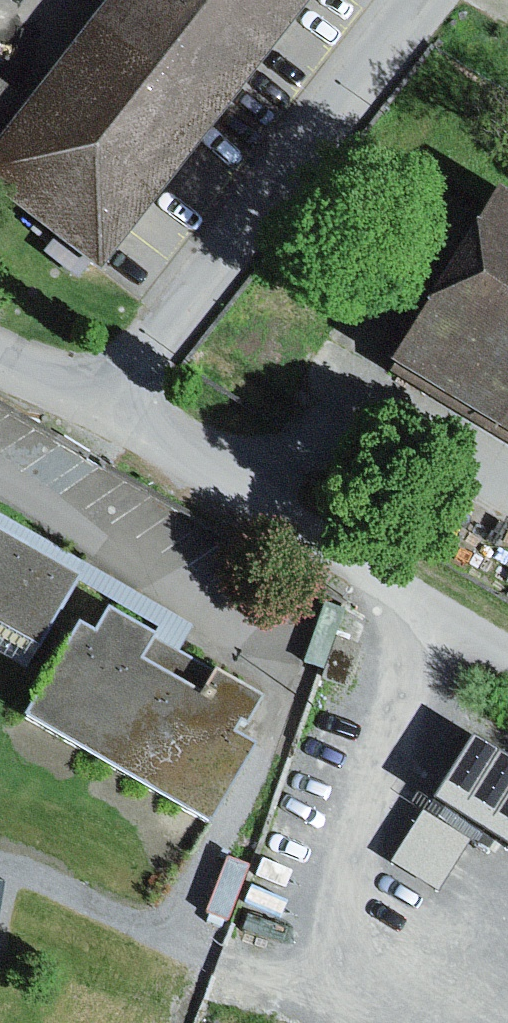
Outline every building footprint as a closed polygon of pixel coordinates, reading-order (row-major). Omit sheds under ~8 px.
[(87,275),(308,0),(99,0),(19,99),(0,123),(0,206),(87,275)] [(19,99),(0,84),(0,123),(19,99)] [(377,373),(507,453),(507,215),(483,200),(377,373)] [(0,517),(0,530),(82,577),(78,584),(107,601),(102,609),(154,638),(180,655),(195,629),(0,517)] [(38,651),(78,584),(82,577),(0,530),(0,629),(38,651)] [(345,611),(324,603),(304,655),(326,663),(345,611)] [(74,629),(25,717),(212,819),(250,749),(228,737),(234,726),(244,731),(260,701),(212,675),(198,699),(138,666),(154,638),(102,609),(87,636),(74,629)] [(0,629),(0,657),(26,672),(38,651),(0,629)]
